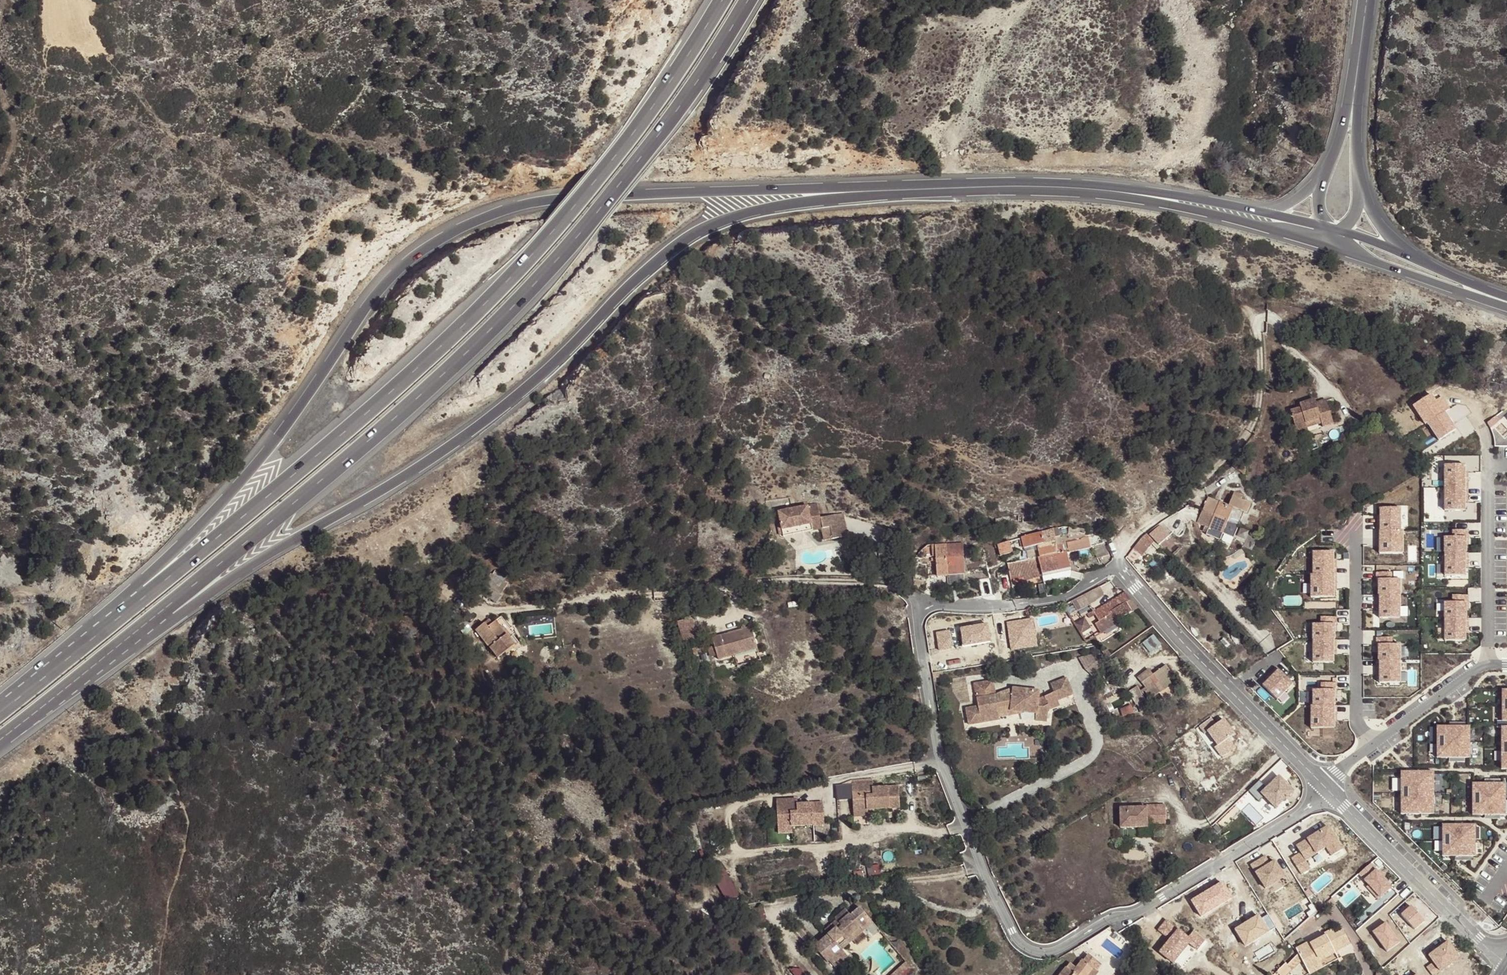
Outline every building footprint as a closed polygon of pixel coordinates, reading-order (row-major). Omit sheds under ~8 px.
[(1415,406),(1426,421),(1428,420),(1440,438),(1456,429),(1446,410),(1438,414),(1433,408),(1439,405),(1433,396),(1431,397),(1429,394),(1425,398),(1425,399),(1415,406)] [(1296,430),(1307,427),(1305,423),(1320,418),(1322,422),(1323,426),(1334,423),(1326,399),(1316,403),(1314,399),(1299,404),(1300,408),(1290,411),(1296,430)] [(1307,427),(1322,422),(1320,418),(1305,423),(1307,427)] [(1464,465),(1442,465),(1442,511),(1464,511),(1464,465)] [(1207,498),(1202,510),(1214,515),(1239,524),(1244,512),(1247,513),(1251,504),(1241,500),(1243,497),(1234,493),(1228,506),(1219,502),(1207,498)] [(832,538),(847,536),(842,513),(820,517),(817,503),(778,511),(780,523),(781,530),(811,524),(812,530),(822,528),(830,527),(832,538)] [(1401,530),(1399,508),(1379,509),(1379,531),(1401,530)] [(1214,515),(1202,510),(1197,523),(1208,527),(1214,515)] [(1234,537),(1239,524),(1214,515),(1208,527),(1209,527),(1206,533),(1220,539),(1223,532),(1234,537)] [(783,536),(812,530),(811,524),(781,530),(780,523),(777,524),(779,535),(782,534),(783,536)] [(1148,534),(1158,544),(1168,534),(1158,525),(1148,534)] [(824,540),(832,538),(830,527),(822,528),(824,540)] [(1059,535),(1058,528),(1053,529),(1042,532),(1021,537),(1023,548),(1037,545),(1039,557),(1057,553),(1056,543),(1055,537),(1059,535)] [(1401,530),(1379,531),(1379,554),(1403,555),(1401,530)] [(1242,546),(1249,549),(1255,536),(1248,533),(1242,546)] [(1100,534),(1056,543),(1057,553),(1039,557),(1043,576),(1051,574),(1052,579),(1054,595),(1066,593),(1069,591),(1072,589),(1072,584),(1072,582),(1070,571),(1068,563),(1096,555),(1097,558),(1108,555),(1100,534)] [(1153,540),(1146,534),(1142,537),(1140,539),(1132,549),(1140,554),(1141,555),(1148,546),(1147,545),(1153,540)] [(1465,536),(1441,536),(1442,576),(1466,575),(1465,536)] [(1009,541),(997,545),(1001,556),(1012,552),(1009,541)] [(946,544),(948,576),(964,574),(962,543),(946,544)] [(936,576),(948,576),(946,544),(935,545),(935,547),(932,547),(932,557),(936,556),(936,576)] [(1135,561),(1140,554),(1132,549),(1128,556),(1135,561)] [(1333,552),(1312,551),(1312,574),(1333,574),(1333,552)] [(1108,555),(1097,558),(1100,568),(1112,564),(1108,555)] [(1033,578),(1043,576),(1039,557),(1018,561),(1008,563),(1011,579),(1024,576),(1024,579),(1033,577),(1033,578)] [(496,603),(508,585),(492,574),(480,592),(496,603)] [(1333,574),(1309,575),(1309,598),(1334,598),(1333,574)] [(1400,579),(1376,579),(1375,595),(1379,595),(1378,617),(1399,618),(1400,579)] [(1098,587),(1071,601),(1077,610),(1095,600),(1103,595),(1098,587)] [(1137,608),(1124,593),(1094,612),(1095,615),(1099,622),(1095,624),(1101,633),(1118,623),(1116,620),(1137,608)] [(1465,602),(1442,603),(1443,642),(1466,641),(1465,602)] [(1088,628),(1089,627),(1083,618),(1082,618),(1074,624),(1080,633),(1088,628)] [(475,630),(497,658),(505,652),(506,653),(518,644),(511,636),(508,638),(494,621),(491,624),(486,628),(483,623),(475,630)] [(1333,624),(1311,624),(1311,662),(1332,662),(1333,624)] [(719,660),(757,649),(750,627),(745,629),(742,630),(713,639),(715,646),(717,655),(719,660)] [(1379,635),(1390,635),(1390,642),(1393,642),(1394,631),(1379,631),(1379,635)] [(712,656),(717,655),(715,646),(709,648),(712,656)] [(1401,646),(1377,646),(1377,684),(1401,684),(1401,646)] [(1092,673),(1098,669),(1086,654),(1080,658),(1092,673)] [(1164,690),(1171,685),(1166,678),(1172,674),(1165,666),(1153,676),(1148,670),(1138,678),(1146,690),(1144,691),(1150,699),(1158,692),(1161,696),(1166,693),(1164,690)] [(1291,684),(1276,670),(1260,686),(1277,701),(1291,684)] [(1054,692),(1057,700),(1072,694),(1065,678),(1051,684),(1054,692)] [(974,684),(976,698),(995,695),(992,680),(974,684)] [(1144,700),(1137,686),(1128,692),(1135,706),(1137,705),(1141,713),(1148,710),(1143,701),(1144,700)] [(1001,693),(995,695),(976,698),(978,707),(966,709),(968,725),(999,720),(999,717),(997,710),(1011,707),(1010,711),(1022,712),(1036,714),(1035,721),(1047,722),(1048,710),(1048,707),(1044,696),(1038,699),(1039,690),(1013,687),(1012,693),(1001,695),(1001,693)] [(1013,687),(1001,693),(1001,695),(1012,693),(1013,687)] [(1334,691),(1312,691),(1312,706),(1308,706),(1309,730),(1334,730),(1334,691)] [(1048,707),(1048,710),(1059,705),(1057,700),(1054,692),(1044,696),(1048,707)] [(1122,716),(1133,713),(1131,706),(1120,709),(1122,716)] [(999,717),(1022,712),(1010,711),(1011,707),(997,710),(999,717)] [(1233,746),(1228,738),(1235,733),(1225,719),(1217,725),(1213,718),(1198,728),(1218,757),(1233,746)] [(1471,724),(1437,724),(1437,756),(1471,756),(1471,724)] [(1434,772),(1401,772),(1400,815),(1434,816),(1434,772)] [(1268,797),(1262,791),(1274,781),(1268,774),(1251,790),(1263,802),(1268,797)] [(1283,774),(1264,793),(1279,809),(1298,790),(1283,774)] [(874,809),(900,808),(898,786),(872,787),(871,780),(865,780),(865,783),(852,784),(854,815),(868,814),(867,810),(874,809)] [(1505,784),(1470,784),(1471,817),(1505,816),(1505,784)] [(826,799),(778,801),(780,834),(795,833),(795,827),(828,825),(826,799)] [(1165,823),(1165,805),(1147,805),(1147,808),(1120,808),(1120,827),(1147,827),(1147,823),(1147,821),(1152,821),(1152,823),(1165,823)] [(1306,860),(1329,850),(1332,856),(1345,850),(1334,825),(1298,842),(1306,860)] [(1473,825),(1441,825),(1440,857),(1473,857),(1473,825)] [(1254,861),(1265,891),(1289,882),(1280,858),(1270,862),(1268,856),(1254,861)] [(1391,887),(1375,869),(1362,881),(1379,899),(1391,887)] [(728,901),(741,895),(729,871),(716,877),(728,901)] [(1335,903),(1332,898),(1326,903),(1330,908),(1335,903)] [(1419,929),(1428,919),(1412,905),(1404,915),(1419,929)] [(873,923),(860,907),(850,916),(849,914),(839,922),(837,920),(825,930),(828,934),(814,946),(828,962),(829,961),(835,968),(848,958),(842,950),(838,946),(835,943),(843,936),(846,940),(860,928),(863,931),(865,930),(873,923)] [(839,922),(849,914),(845,909),(835,918),(837,920),(839,922)] [(1195,931),(1190,936),(1168,919),(1160,929),(1173,938),(1162,952),(1177,963),(1194,940),(1200,944),(1204,938),(1195,931)] [(879,929),(873,923),(865,930),(871,936),(879,929)] [(842,950),(863,931),(860,928),(846,940),(838,946),(842,950)] [(1350,944),(1343,930),(1335,934),(1332,929),(1325,933),(1326,935),(1314,941),(1310,943),(1309,941),(1296,948),(1308,972),(1322,964),(1319,960),(1318,957),(1333,950),(1334,952),(1350,944)] [(1146,955),(1140,950),(1136,954),(1142,959),(1146,955)] [(1319,960),(1334,952),(1333,950),(1318,957),(1319,960)] [(1092,968),(1096,971),(1101,964),(1088,955),(1083,961),(1082,960),(1075,968),(1069,963),(1060,974),(1087,974),(1092,968)] [(892,974),(901,974),(910,966),(906,962),(892,974)] [(1276,972),(1279,974),(1287,974),(1292,969),(1285,963),(1276,972)] [(1322,964),(1308,972),(1310,974),(1311,974),(1324,969),(1322,964)]
